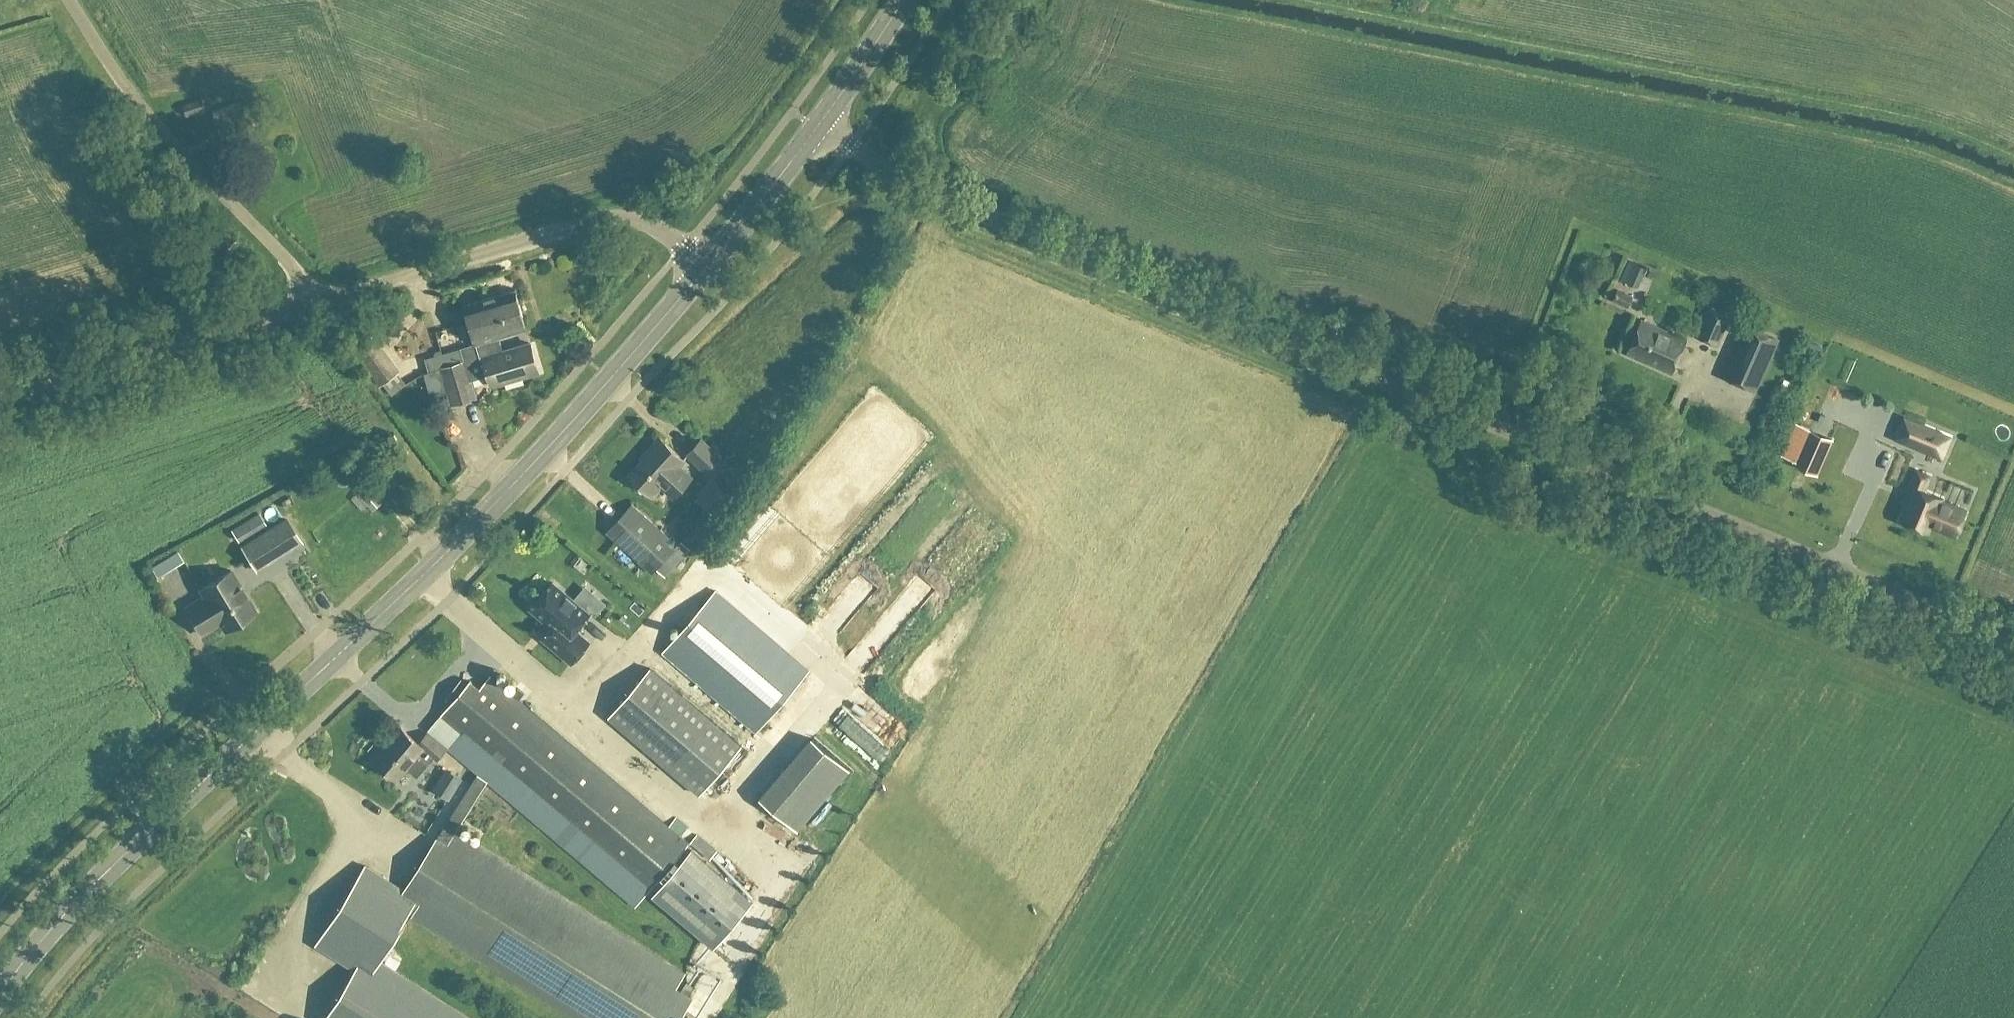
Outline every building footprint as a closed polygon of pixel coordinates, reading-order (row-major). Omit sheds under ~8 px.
[(186,118),(207,112),(203,99),(182,105),(186,118)] [(223,142),(253,131),(243,102),(213,113),(223,142)] [(432,326),(441,354),(477,344),(479,351),(501,345),(499,337),(528,329),(517,290),(466,306),(471,324),(457,329),(454,319),(432,326)] [(1633,297),(1618,290),(1614,302),(1628,308),(1633,297)] [(1730,318),(1710,310),(1698,337),(1718,346),(1730,318)] [(1673,373),(1687,340),(1643,321),(1629,354),(1673,373)] [(1779,340),(1747,325),(1724,377),(1757,391),(1779,340)] [(382,386),(400,373),(379,343),(360,357),(382,386)] [(501,345),(479,351),(482,360),(485,359),(493,386),(540,372),(532,344),(503,352),(501,345)] [(467,361),(442,369),(452,405),(477,398),(467,361)] [(1896,439),(1913,446),(1942,458),(1950,438),(1922,426),(1905,419),(1896,439)] [(1832,441),(1798,426),(1785,455),(1798,461),(1796,464),(1818,474),(1832,441)] [(631,476),(653,497),(662,486),(675,498),(692,479),(680,467),(686,461),(661,439),(647,454),(649,456),(631,476)] [(712,477),(725,462),(701,441),(688,455),(712,477)] [(1957,536),(1968,510),(1944,500),(1945,497),(1926,489),(1931,476),(1918,471),(1910,491),(1914,493),(1902,521),(1929,533),(1932,525),(1957,536)] [(652,574),(678,546),(634,505),(608,533),(652,574)] [(257,529),(252,517),(236,523),(241,536),(257,529)] [(278,556),(301,542),(287,519),(265,533),(243,546),(256,569),(278,556)] [(201,590),(205,597),(214,591),(231,619),(222,624),(226,631),(257,613),(232,572),(201,590)] [(553,628),(543,640),(572,665),(587,647),(573,635),(590,615),(553,584),(531,610),(553,628)] [(214,591),(205,597),(186,608),(203,636),(222,624),(231,619),(214,591)] [(756,733),(809,672),(717,592),(664,654),(756,733)] [(742,748),(650,669),(609,717),(700,797),(742,748)] [(689,847),(681,840),(689,831),(677,821),(670,830),(491,679),(481,691),(471,683),(430,732),(451,750),(457,742),(485,765),(436,841),(405,891),(366,867),(315,947),(355,971),(326,1017),(463,1017),(378,965),(419,901),(422,903),(413,917),(575,1017),(680,1017),(691,1000),(675,990),(684,975),(456,832),(494,772),(644,900),(689,847)] [(434,759),(438,762),(447,751),(429,735),(420,745),(402,729),(375,761),(398,781),(408,769),(418,778),(434,759)] [(812,739),(760,800),(797,831),(849,770),(812,739)] [(703,841),(696,849),(717,866),(723,858),(703,841)] [(752,905),(691,854),(653,899),(713,951),(752,905)]
